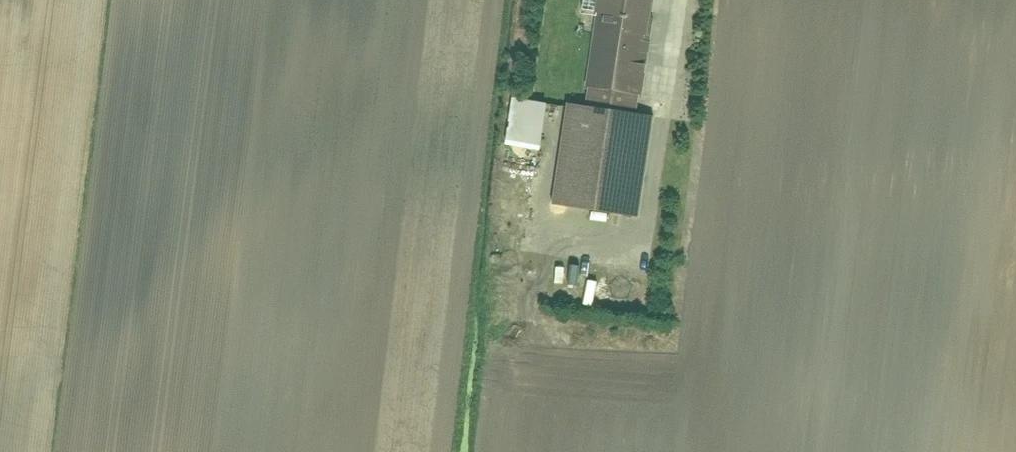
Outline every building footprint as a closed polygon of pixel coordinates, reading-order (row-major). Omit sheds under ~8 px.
[(586,98),(636,104),(649,0),(598,0),(586,98)] [(513,96),(506,142),(542,147),(549,101),(513,96)] [(653,116),(563,105),(551,199),(641,210),(653,116)] [(576,288),(581,269),(568,266),(563,285),(576,288)]
